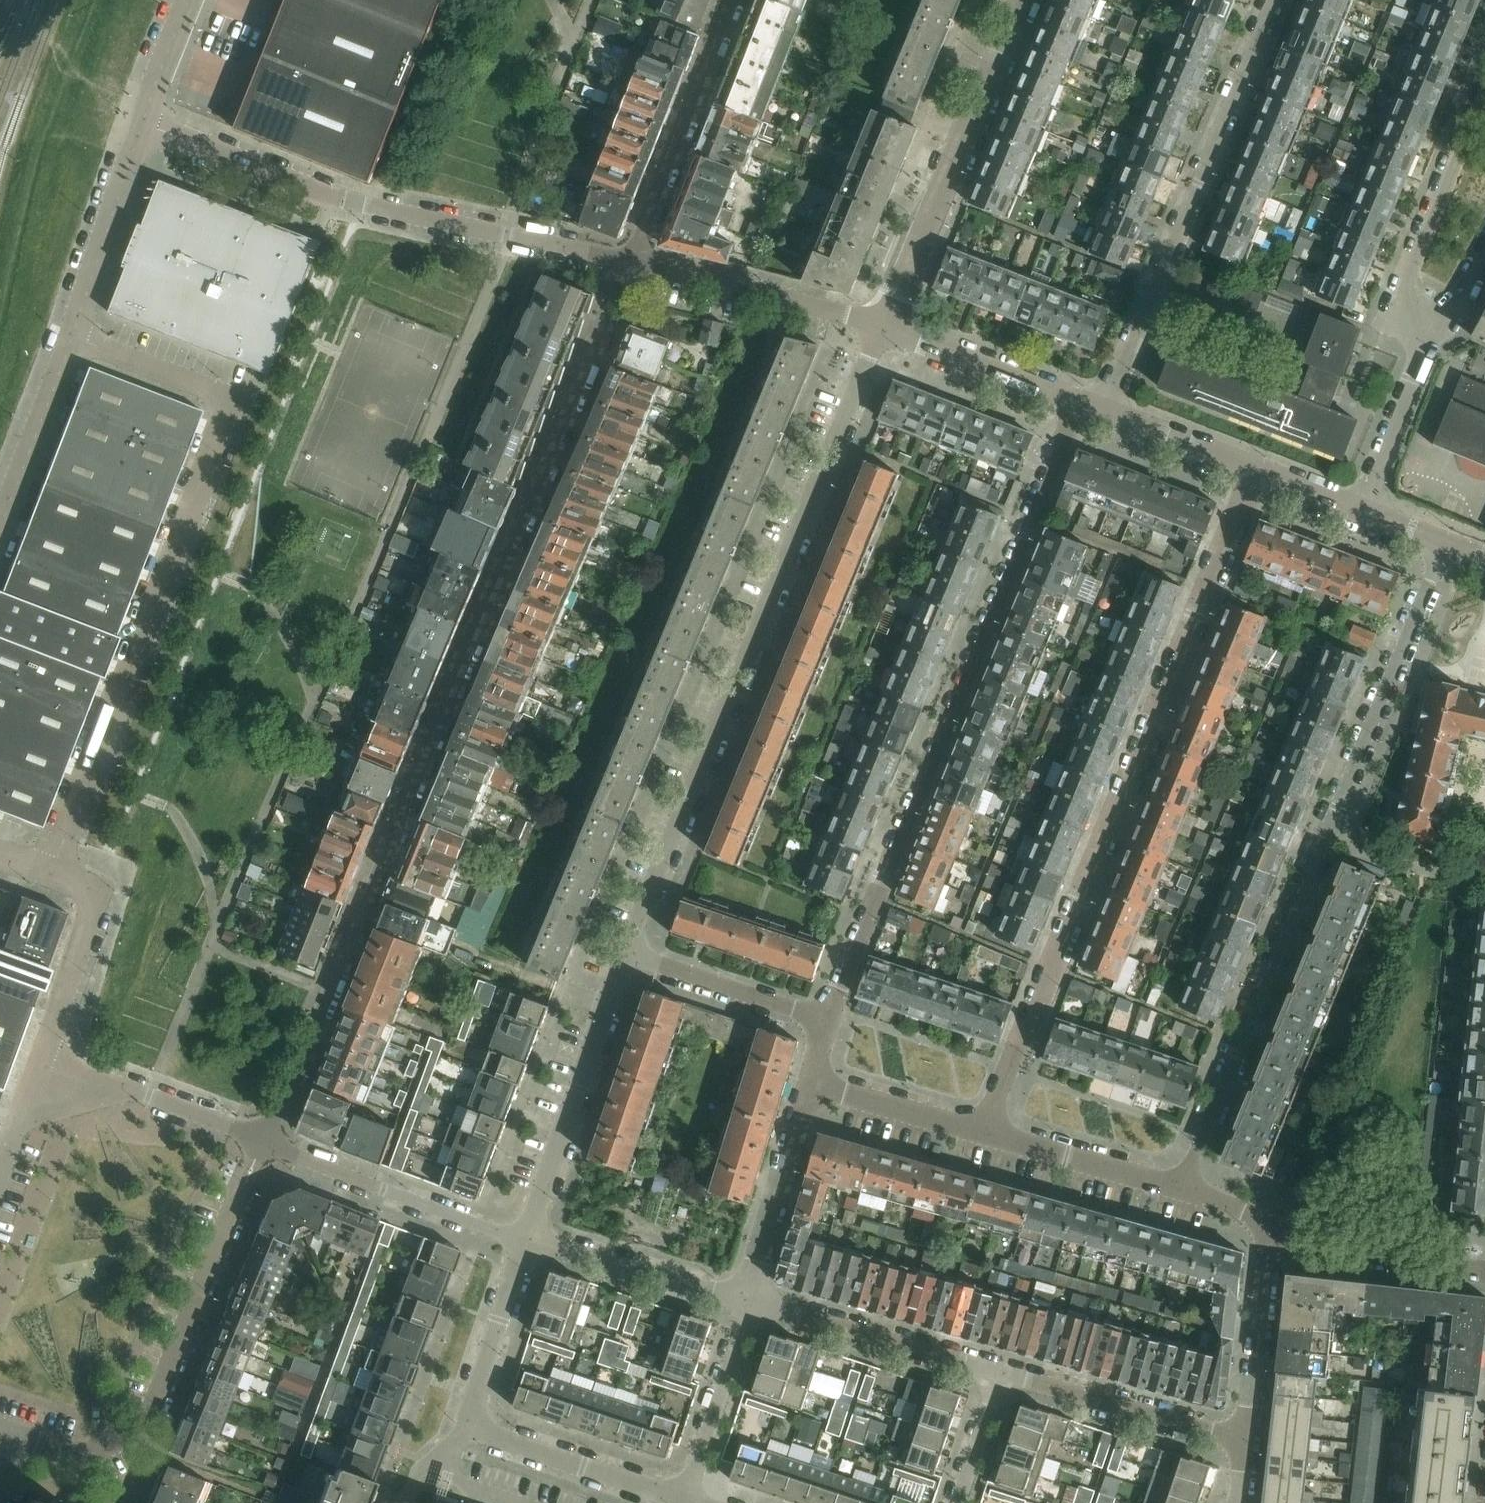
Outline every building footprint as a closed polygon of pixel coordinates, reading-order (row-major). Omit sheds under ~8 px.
[(430,35),(342,0),(288,0),(265,55),(400,109),(430,35)] [(444,0),(342,0),(430,35),(444,0)] [(669,0),(665,0),(659,14),(699,31),(706,15),(669,0)] [(706,15),(712,0),(669,0),(706,15)] [(785,50),(800,10),(775,0),(757,0),(717,104),(758,119),(768,123),(774,125),(777,115),(762,109),(769,92),(777,72),(785,50)] [(800,10),(806,12),(811,0),(775,0),(800,10)] [(870,0),(852,0),(849,6),(866,13),(870,0)] [(923,10),(911,40),(941,53),(951,29),(952,29),(956,21),(954,21),(962,0),(928,0),(923,10)] [(1053,3),(1092,19),(1100,0),(1054,0),(1053,3)] [(1144,7),(1146,4),(1136,0),(1132,0),(1128,8),(1132,9),(1142,13),(1144,7)] [(1234,0),(1190,0),(1188,6),(1193,8),(1227,22),(1235,1),(1234,0)] [(1307,4),(1346,20),(1354,0),(1309,0),(1307,4)] [(1372,5),(1381,9),(1384,1),(1382,0),(1374,0),(1372,5)] [(1432,4),(1471,20),(1480,0),(1434,0),(1432,4)] [(1053,3),(1044,25),(1083,41),(1092,19),(1053,3)] [(1307,4),(1298,27),(1337,43),(1346,20),(1307,4)] [(1471,20),(1432,4),(1423,26),(1430,29),(1462,42),(1471,20)] [(1162,11),(1151,6),(1147,15),(1159,20),(1162,11)] [(1227,22),(1193,8),(1188,6),(1179,28),(1184,30),(1217,44),(1227,22)] [(1410,12),(1401,8),(1398,16),(1407,19),(1410,12)] [(1159,20),(1147,15),(1143,26),(1154,31),(1159,20)] [(1407,19),(1398,16),(1395,24),(1403,28),(1407,19)] [(623,27),(601,17),(595,32),(617,42),(623,27)] [(861,34),(865,24),(857,21),(851,18),(847,28),(861,34)] [(687,72),(700,37),(682,29),(666,22),(659,40),(662,41),(656,59),(686,71),(687,72)] [(1123,32),(1133,36),(1136,27),(1127,23),(1123,32)] [(1044,25),(1035,47),(1074,63),(1083,41),(1044,25)] [(1462,42),(1430,29),(1423,26),(1414,48),(1453,64),(1462,42)] [(1337,43),(1298,27),(1289,48),(1328,64),(1337,43)] [(1217,44),(1184,30),(1179,28),(1169,51),(1175,53),(1208,66),(1217,44)] [(911,40),(902,61),(887,98),(917,110),(941,53),(911,40)] [(1356,42),(1354,50),(1363,53),(1366,46),(1356,42)] [(1035,47),(1026,69),(1064,85),(1074,63),(1035,47)] [(1289,48),(1280,70),(1319,86),(1328,64),(1289,48)] [(1453,64),(1414,48),(1405,70),(1411,73),(1444,87),(1453,64)] [(1145,54),(1133,49),(1129,60),(1140,65),(1145,54)] [(686,71),(656,59),(635,50),(628,68),(679,88),(686,71)] [(1363,53),(1354,50),(1350,58),(1360,61),(1363,53)] [(1208,66),(1175,53),(1169,51),(1160,73),(1166,75),(1199,89),(1208,66)] [(1383,53),(1380,60),(1388,64),(1391,57),(1383,53)] [(1123,58),(1114,54),(1111,60),(1121,64),(1123,58)] [(265,55),(235,129),(371,184),(400,109),(265,55)] [(1140,65),(1129,60),(1125,70),(1136,75),(1140,65)] [(1388,64),(1380,60),(1376,68),(1385,72),(1388,64)] [(1109,62),(1104,75),(1114,80),(1120,66),(1109,62)] [(679,88),(628,68),(621,86),(633,91),(672,106),(679,88)] [(1026,69),(1016,92),(1055,107),(1064,85),(1026,69)] [(1280,70),(1271,92),(1310,108),(1319,86),(1280,70)] [(1444,87),(1411,73),(1405,70),(1396,92),(1403,94),(1435,108),(1444,87)] [(1199,89),(1166,75),(1160,73),(1151,95),(1190,111),(1199,89)] [(1360,90),(1370,94),(1374,85),(1364,82),(1360,90)] [(1350,99),(1353,91),(1356,84),(1346,84),(1341,95),(1345,97),(1350,99)] [(594,99),(593,100),(594,100),(605,105),(606,103),(609,94),(598,89),(594,99)] [(672,106),(633,91),(625,108),(665,125),(672,106)] [(1016,92),(1008,113),(1047,129),(1055,107),(1016,92)] [(1098,92),(1095,98),(1105,102),(1107,96),(1098,92)] [(1271,92),(1262,114),(1301,131),(1310,108),(1271,92)] [(1435,108),(1403,94),(1396,92),(1387,114),(1394,117),(1426,130),(1435,108)] [(1342,105),(1345,97),(1341,95),(1336,93),(1332,101),(1342,105)] [(1126,99),(1115,94),(1111,104),(1122,109),(1126,99)] [(1181,133),(1190,111),(1151,95),(1142,117),(1181,133)] [(564,96),(559,108),(568,111),(573,100),(564,96)] [(1374,99),(1365,96),(1362,104),(1370,107),(1374,99)] [(917,110),(887,98),(881,113),(911,126),(917,110)] [(1105,102),(1095,98),(1092,105),(1102,109),(1105,102)] [(768,123),(758,119),(717,104),(711,119),(761,139),(768,123)] [(1122,109),(1111,104),(1106,115),(1117,120),(1122,109)] [(1370,107),(1362,104),(1359,112),(1367,115),(1370,107)] [(578,114),(577,115),(587,118),(587,117),(590,110),(581,106),(578,114)] [(665,125),(625,108),(618,127),(658,143),(665,125)] [(877,112),(860,151),(902,168),(918,129),(911,126),(881,113),(877,112)] [(1008,113),(998,136),(1037,151),(1047,129),(1008,113)] [(1172,155),(1181,133),(1142,117),(1131,113),(1127,123),(1138,127),(1133,139),(1172,155)] [(1262,114),(1253,137),(1292,153),(1301,131),(1262,114)] [(1426,130),(1394,117),(1387,114),(1378,136),(1417,152),(1426,130)] [(711,119),(705,135),(755,155),(761,139),(711,119)] [(804,126),(800,135),(809,139),(812,130),(804,126)] [(658,143),(618,127),(611,145),(651,161),(658,143)] [(755,155),(705,135),(698,152),(747,172),(748,172),(755,155)] [(998,136),(989,158),(1028,173),(1037,151),(998,136)] [(1080,136),(1077,141),(1087,145),(1089,140),(1080,136)] [(1408,174),(1417,152),(1378,136),(1371,152),(1355,145),(1355,144),(1347,140),(1344,148),(1352,152),(1369,158),(1408,174)] [(1253,137),(1243,159),(1283,175),(1292,153),(1253,137)] [(1347,140),(1341,138),(1337,145),(1344,148),(1347,140)] [(1172,155),(1133,139),(1124,161),(1163,177),(1172,155)] [(1082,157),(1087,145),(1077,141),(1073,153),(1082,157)] [(651,161),(611,145),(595,185),(637,198),(651,161)] [(1051,157),(1064,162),(1067,153),(1055,148),(1051,157)] [(1104,152),(1093,148),(1088,159),(1099,163),(1104,152)] [(1349,159),(1352,152),(1344,148),(1341,156),(1349,159)] [(902,168),(860,151),(843,192),(886,209),(902,168)] [(747,172),(698,152),(691,171),(733,188),(739,190),(747,172)] [(1291,174),(1301,177),(1306,160),(1295,157),(1291,174)] [(989,158),(980,180),(1018,196),(1028,173),(989,158)] [(1399,196),(1408,174),(1369,158),(1360,180),(1399,196)] [(1287,179),(1282,177),(1283,175),(1243,159),(1234,182),(1273,198),(1279,185),(1284,187),(1287,179)] [(1163,177),(1124,161),(1115,183),(1154,199),(1163,177)] [(1315,162),(1309,177),(1317,180),(1323,165),(1315,162)] [(726,206),(733,188),(691,171),(684,189),(726,206)] [(1083,196),(1088,185),(1092,174),(1083,171),(1074,192),(1083,196)] [(797,178),(791,192),(802,197),(807,183),(797,178)] [(1062,179),(1059,186),(1068,190),(1071,183),(1062,179)] [(1009,219),(1018,196),(980,180),(970,203),(1009,219)] [(1399,196),(1360,180),(1350,203),(1390,219),(1399,196)] [(270,375),(321,242),(161,181),(144,226),(141,224),(140,227),(139,227),(125,265),(124,267),(128,269),(110,313),(270,375)] [(1273,198),(1234,182),(1224,205),(1264,221),(1273,198)] [(1301,182),(1299,189),(1307,193),(1310,186),(1306,184),(1301,182)] [(1154,199),(1115,183),(1106,205),(1144,221),(1154,199)] [(637,198),(595,185),(587,204),(629,218),(637,198)] [(1068,190),(1059,186),(1057,192),(1066,196),(1068,190)] [(736,210),(726,206),(684,189),(676,210),(729,231),(736,210)] [(886,209),(843,192),(826,234),(868,251),(886,209)] [(1072,197),(1064,216),(1072,219),(1074,220),(1082,200),(1072,197)] [(1390,219),(1350,203),(1341,226),(1380,242),(1390,219)] [(629,218),(587,204),(580,223),(621,239),(629,218)] [(1144,221),(1106,205),(1096,229),(1135,245),(1144,221)] [(1264,221),(1224,205),(1215,227),(1255,243),(1264,221)] [(738,234),(729,231),(676,210),(669,228),(732,253),(735,245),(738,234)] [(1049,210),(1040,231),(1050,235),(1059,213),(1049,210)] [(982,233),(989,217),(980,214),(973,229),(982,233)] [(1063,241),(1067,231),(1072,219),(1064,216),(1055,237),(1063,241)] [(754,217),(746,237),(754,241),(760,220),(754,217)] [(768,217),(763,231),(773,235),(778,220),(768,217)] [(1380,242),(1341,226),(1331,250),(1370,266),(1380,242)] [(1246,266),(1255,243),(1215,227),(1206,250),(1246,266)] [(732,253),(669,228),(664,241),(667,248),(729,263),(732,253)] [(1135,245),(1096,229),(1087,251),(1126,267),(1135,245)] [(1322,236),(1318,234),(1309,231),(1306,239),(1315,243),(1318,244),(1322,236)] [(868,251),(826,234),(806,282),(851,293),(868,251)] [(1315,243),(1306,239),(1300,237),(1293,254),(1307,261),(1315,243)] [(1059,263),(1065,248),(1053,244),(1048,258),(1059,263)] [(972,258),(951,250),(936,288),(939,289),(940,293),(947,295),(950,293),(958,296),(972,258)] [(1370,266),(1331,250),(1322,271),(1329,274),(1361,288),(1370,266)] [(1086,257),(1077,253),(1072,265),(1081,269),(1086,257)] [(972,258),(958,296),(959,297),(959,301),(966,303),(970,301),(977,304),(992,266),(972,258)] [(1293,284),(1301,263),(1291,258),(1277,293),(1305,303),(1305,289),(1293,284)] [(1124,273),(1093,260),(1089,272),(1119,285),(1124,273)] [(992,266),(977,304),(978,304),(980,309),(985,310),(988,308),(996,311),(1011,273),(992,266)] [(1361,288),(1329,274),(1322,271),(1313,294),(1352,310),(1361,288)] [(1011,273),(996,311),(997,312),(999,316),(1004,318),(1008,316),(1016,319),(1030,281),(1011,273)] [(544,275),(534,299),(524,323),(574,343),(576,336),(581,338),(586,320),(583,319),(586,313),(590,314),(596,297),(593,295),(544,275)] [(1030,281),(1016,319),(1017,320),(1019,324),(1024,326),(1027,323),(1036,327),(1050,289),(1030,281)] [(1050,289),(1036,327),(1037,327),(1038,332),(1044,334),(1047,331),(1055,334),(1070,297),(1050,289)] [(1070,297),(1055,334),(1057,335),(1058,339),(1064,342),(1067,339),(1074,342),(1089,304),(1070,297)] [(1089,304),(1074,342),(1076,342),(1076,347),(1083,349),(1087,347),(1094,349),(1110,307),(1102,304),(1100,309),(1089,304)] [(1175,350),(1165,377),(1160,388),(1343,459),(1358,421),(1330,410),(1359,336),(1361,331),(1323,315),(1305,361),(1313,364),(1300,398),(1175,350)] [(724,324),(706,320),(700,343),(718,348),(724,324)] [(1475,339),(1484,344),(1484,321),(1475,339)] [(574,343),(524,323),(505,370),(554,390),(557,384),(561,385),(567,368),(564,367),(567,360),(571,362),(576,344),(574,343)] [(632,326),(623,347),(663,363),(671,341),(632,326)] [(789,340),(766,394),(796,406),(820,348),(789,340)] [(623,347),(615,368),(655,384),(663,363),(623,347)] [(145,563),(203,412),(89,368),(2,593),(0,592),(0,812),(42,828),(86,716),(100,678),(104,679),(120,638),(116,637),(145,563)] [(615,368),(608,386),(654,405),(662,386),(655,384),(615,368)] [(706,369),(703,376),(714,380),(716,373),(706,369)] [(554,390),(505,370),(485,418),(535,438),(537,431),(542,433),(547,415),(544,414),(547,407),(551,409),(557,391),(554,390)] [(710,381),(702,377),(699,376),(694,392),(705,396),(710,381)] [(1463,376),(1434,446),(1484,467),(1484,385),(1463,376)] [(907,384),(901,381),(898,383),(896,382),(881,420),(901,428),(916,390),(908,387),(907,384)] [(608,386),(601,403),(647,422),(654,405),(608,386)] [(917,391),(916,390),(901,428),(921,435),(936,398),(928,395),(927,391),(920,389),(917,391)] [(766,394),(743,451),(773,463),(782,442),(783,443),(787,434),(785,434),(796,406),(766,394)] [(937,398),(936,398),(921,435),(941,443),(956,406),(947,402),(946,399),(940,397),(937,398)] [(701,423),(708,404),(700,401),(693,419),(701,423)] [(601,403),(593,421),(639,440),(647,422),(601,403)] [(956,406),(941,443),(961,451),(975,413),(967,410),(966,407),(959,404),(956,406)] [(976,414),(975,413),(961,451),(981,459),(995,421),(987,418),(985,414),(979,412),(976,414)] [(535,438),(485,418),(466,465),(476,469),(514,487),(518,479),(522,480),(528,463),(525,462),(528,455),(532,456),(538,439),(535,438)] [(999,419),(995,421),(981,459),(1000,466),(1015,429),(1006,425),(1005,422),(999,419)] [(593,421),(586,437),(632,456),(639,440),(593,421)] [(705,429),(697,426),(692,435),(701,439),(705,429)] [(1015,429),(1000,466),(1011,470),(1008,477),(1017,480),(1034,436),(1026,433),(1024,429),(1018,427),(1015,429)] [(586,437),(579,454),(625,472),(632,456),(586,437)] [(689,440),(682,455),(692,459),(699,443),(689,439),(689,440)] [(886,444),(881,455),(889,458),(893,447),(886,444)] [(743,451),(719,508),(749,520),(773,463),(743,451)] [(1217,504),(1080,451),(1058,507),(1069,511),(1075,495),(1157,527),(1191,540),(1184,556),(1196,560),(1217,504)] [(579,454),(572,470),(618,488),(625,472),(579,454)] [(901,454),(898,462),(909,466),(912,458),(901,454)] [(680,465),(687,468),(690,461),(682,458),(680,465)] [(926,460),(921,471),(929,474),(933,463),(926,460)] [(852,490),(841,518),(877,533),(888,505),(900,476),(864,461),(852,490)] [(946,468),(941,479),(948,482),(953,471),(946,468)] [(514,487),(476,469),(470,481),(466,480),(463,487),(510,509),(518,489),(514,488),(514,487)] [(572,470),(564,487),(610,505),(618,488),(572,470)] [(965,476),(960,488),(968,491),(973,479),(965,476)] [(670,478),(665,488),(676,492),(680,483),(670,478)] [(989,495),(992,487),(973,479),(968,491),(987,499),(989,495)] [(510,509),(463,487),(459,495),(463,497),(457,509),(501,530),(510,509)] [(564,487),(557,502),(603,521),(610,505),(564,487)] [(989,495),(987,499),(998,503),(1002,493),(992,489),(989,495)] [(549,521),(594,535),(596,536),(603,521),(557,502),(549,521)] [(964,503),(954,528),(991,543),(1001,518),(964,503)] [(501,530),(457,509),(451,506),(442,527),(493,551),(501,530)] [(719,508),(696,565),(726,578),(735,556),(736,557),(740,548),(738,548),(749,520),(719,508)] [(830,546),(818,573),(854,588),(865,560),(877,533),(841,518),(830,546)] [(1100,535),(1082,527),(1085,521),(1079,519),(1077,525),(1074,533),(1097,543),(1100,535)] [(650,520),(643,536),(655,541),(661,525),(650,520)] [(549,521),(542,536),(586,554),(594,535),(549,521)] [(1266,575),(1283,530),(1262,522),(1245,566),(1266,575)] [(493,551),(442,527),(433,547),(440,551),(484,570),(493,551)] [(991,543),(954,528),(943,553),(980,568),(991,543)] [(1037,557),(1027,580),(1068,597),(1078,574),(1089,547),(1048,530),(1037,557)] [(1304,594),(1307,585),(1323,545),(1283,530),(1266,575),(1264,578),(1304,594)] [(1123,544),(1100,535),(1097,543),(1119,552),(1123,544)] [(397,536),(391,551),(398,554),(403,539),(398,537),(397,536)] [(542,536),(535,552),(579,571),(586,554),(542,536)] [(639,552),(649,555),(654,543),(644,539),(639,552)] [(1146,553),(1123,544),(1119,552),(1143,562),(1146,553)] [(1346,600),(1362,560),(1323,545),(1307,585),(1346,600)] [(484,570),(440,551),(433,569),(477,587),(484,570)] [(535,552),(527,570),(572,589),(579,571),(535,552)] [(910,553),(909,556),(905,565),(915,569),(921,572),(926,560),(910,553)] [(980,568),(943,553),(933,577),(970,592),(980,568)] [(1168,562),(1146,553),(1143,562),(1165,571),(1168,562)] [(1103,584),(1109,569),(1114,557),(1106,554),(1099,571),(1100,571),(1096,582),(1103,584)] [(1400,575),(1362,560),(1346,600),(1385,615),(1400,575)] [(696,565),(672,623),(702,635),(726,578),(696,565)] [(912,578),(915,569),(905,565),(902,574),(912,578)] [(477,587),(433,569),(425,587),(470,605),(477,587)] [(527,570),(520,589),(564,607),(572,589),(527,570)] [(807,601),(795,629),(831,644),(843,616),(854,588),(818,573),(807,601)] [(1147,574),(1136,599),(1173,614),(1184,589),(1147,574)] [(1127,581),(1123,580),(1112,576),(1108,587),(1118,592),(1122,593),(1127,581)] [(970,592),(933,577),(924,600),(961,615),(970,592)] [(379,578),(375,589),(377,590),(386,594),(386,592),(390,582),(379,578)] [(1017,605),(1007,629),(1048,646),(1058,622),(1068,597),(1027,580),(1017,605)] [(1098,596),(1103,584),(1096,582),(1092,594),(1098,596)] [(1241,583),(1237,593),(1255,601),(1259,591),(1241,583)] [(470,605),(425,587),(418,605),(419,606),(463,623),(470,605)] [(1114,602),(1118,592),(1108,587),(1104,598),(1114,602)] [(520,589),(513,605),(557,624),(564,607),(520,589)] [(1269,595),(1259,591),(1255,601),(1265,605),(1269,595)] [(1173,614),(1136,599),(1126,624),(1163,639),(1173,614)] [(1295,617),(1299,607),(1279,599),(1275,609),(1295,617)] [(961,615),(924,600),(914,623),(951,638),(961,615)] [(1229,604),(1219,629),(1256,644),(1266,619),(1229,604)] [(513,605),(506,622),(550,641),(557,624),(513,605)] [(463,623),(419,606),(411,624),(454,642),(463,623)] [(613,606),(608,617),(618,622),(623,610),(613,606)] [(1088,606),(1084,615),(1089,617),(1093,608),(1088,606)] [(1320,615),(1299,607),(1295,617),(1316,625),(1320,615)] [(366,610),(362,619),(373,624),(377,614),(369,611),(366,610)] [(1084,615),(1078,630),(1083,632),(1089,617),(1084,615)] [(608,617),(605,623),(616,628),(618,622),(608,617)] [(506,622),(498,640),(543,658),(550,641),(506,622)] [(672,623),(649,680),(679,692),(688,670),(690,671),(693,662),(691,662),(702,635),(672,623)] [(951,638),(914,623),(905,647),(942,662),(951,638)] [(1098,638),(1102,630),(1103,627),(1093,623),(1088,634),(1098,638)] [(454,642),(411,624),(404,642),(447,660),(454,642)] [(1163,639),(1126,624),(1116,648),(1153,663),(1163,639)] [(359,626),(353,638),(361,642),(367,630),(359,626)] [(1355,626),(1349,639),(1371,648),(1376,635),(1355,626)] [(784,657),(773,684),(808,699),(820,671),(831,644),(795,629),(784,657)] [(997,652),(987,677),(1029,694),(1039,669),(1048,646),(1007,629),(997,652)] [(1219,629),(1209,654),(1246,669),(1256,644),(1219,629)] [(1078,645),(1083,632),(1078,630),(1073,643),(1078,645)] [(498,640),(490,659),(535,677),(543,658),(498,640)] [(447,660),(404,642),(396,662),(439,679),(447,660)] [(1302,664),(1306,654),(1308,650),(1297,645),(1291,660),(1302,664)] [(1329,645),(1318,671),(1355,686),(1366,660),(1329,645)] [(942,662),(905,647),(895,671),(932,686),(942,662)] [(1089,664),(1094,652),(1083,647),(1078,659),(1089,664)] [(1153,663),(1116,648),(1107,671),(1144,686),(1153,663)] [(881,653),(871,649),(867,659),(877,663),(881,653)] [(348,650),(344,660),(353,664),(358,654),(348,650)] [(1209,654),(1199,678),(1236,693),(1246,669),(1209,654)] [(490,659),(483,676),(528,694),(535,677),(490,659)] [(877,663),(867,659),(862,669),(873,673),(877,663)] [(1302,664),(1291,660),(1287,670),(1298,674),(1302,664)] [(439,679),(396,662),(389,680),(432,697),(439,679)] [(1065,663),(1059,678),(1064,680),(1070,665),(1065,663)] [(932,686),(895,671),(885,695),(922,710),(932,686)] [(1079,688),(1084,676),(1073,671),(1068,683),(1079,688)] [(1144,686),(1107,671),(1097,695),(1134,710),(1144,686)] [(1355,686),(1318,671),(1309,695),(1345,711),(1355,686)] [(483,676),(475,695),(520,713),(528,694),(483,676)] [(967,727),(1004,742),(1008,744),(1018,719),(1029,694),(987,677),(977,702),(967,727)] [(1064,680),(1059,678),(1053,693),(1058,695),(1064,680)] [(1199,678),(1189,702),(1226,718),(1236,693),(1199,678)] [(432,697),(389,680),(381,699),(423,717),(432,697)] [(649,680),(625,738),(655,750),(679,692),(649,680)] [(1463,734),(1484,739),(1484,694),(1461,688),(1461,687),(1435,680),(1435,682),(1425,680),(1412,732),(1418,734),(1393,834),(1436,844),(1463,734)] [(335,683),(330,695),(340,699),(345,687),(335,683)] [(1083,689),(1079,688),(1068,683),(1064,695),(1078,701),(1083,689)] [(761,712),(750,739),(786,754),(797,727),(808,699),(773,684),(761,712)] [(1258,691),(1254,701),(1264,705),(1268,695),(1258,691)] [(580,714),(586,701),(570,694),(565,708),(580,714)] [(475,695),(468,712),(511,730),(515,719),(521,721),(523,715),(520,713),(475,695)] [(922,710),(885,695),(875,719),(912,734),(922,710)] [(1134,710),(1097,695),(1087,719),(1124,735),(1134,710)] [(1345,711),(1309,695),(1299,719),(1336,735),(1345,711)] [(1276,697),(1271,708),(1282,712),(1287,702),(1276,697)] [(415,737),(423,717),(381,699),(374,717),(373,716),(372,719),(378,722),(415,737)] [(1264,705),(1254,701),(1250,710),(1260,714),(1264,705)] [(1189,702),(1179,727),(1216,742),(1226,718),(1189,702)] [(857,711),(847,707),(843,716),(853,720),(857,711)] [(1271,708),(1267,716),(1286,725),(1290,716),(1282,712),(1271,708)] [(468,712),(460,730),(503,748),(508,737),(514,739),(517,732),(511,730),(468,712)] [(322,713),(318,723),(330,727),(334,717),(322,713)] [(1044,713),(1038,728),(1043,730),(1049,715),(1044,713)] [(406,759),(415,737),(378,722),(372,719),(365,716),(357,738),(369,743),(406,759)] [(912,734),(875,719),(866,742),(903,757),(912,734)] [(1124,735),(1087,719),(1076,744),(1113,759),(1124,735)] [(1336,735),(1299,719),(1289,743),(1326,759),(1336,735)] [(1063,725),(1053,721),(1048,733),(1059,737),(1063,725)] [(967,727),(957,751),(994,766),(1004,742),(967,727)] [(1179,727),(1169,751),(1206,766),(1216,742),(1179,727)] [(1043,730),(1038,728),(1032,743),(1037,744),(1043,730)] [(460,730),(452,749),(496,767),(501,755),(506,758),(509,751),(503,748),(460,730)] [(1059,737),(1048,733),(1043,744),(1054,749),(1059,737)] [(406,759),(369,743),(357,738),(351,736),(345,751),(357,756),(400,773),(406,759)] [(625,738),(601,795),(632,807),(641,784),(643,785),(646,776),(645,776),(655,750),(625,738)] [(738,767),(727,795),(763,810),(774,782),(786,754),(750,739),(738,767)] [(1257,741),(1255,746),(1251,756),(1262,760),(1263,758),(1265,759),(1270,746),(1257,741)] [(903,757),(866,742),(856,764),(893,780),(903,757)] [(1326,759),(1289,743),(1279,767),(1316,783),(1326,759)] [(842,748),(831,744),(828,753),(839,757),(842,748)] [(1113,759),(1076,744),(1067,768),(1104,783),(1113,759)] [(452,749),(445,767),(489,784),(496,767),(452,749)] [(1241,761),(1244,754),(1234,749),(1230,757),(1241,761)] [(388,802),(400,773),(357,756),(345,751),(342,756),(352,760),(356,762),(349,779),(345,777),(343,783),(355,788),(388,802)] [(957,751),(947,774),(985,790),(994,766),(957,751)] [(1169,751),(1159,774),(1196,790),(1206,766),(1169,751)] [(839,757),(828,753),(824,761),(835,766),(839,757)] [(1262,760),(1251,756),(1247,765),(1258,770),(1262,760)] [(1023,778),(1029,763),(1021,760),(1015,775),(1023,778)] [(511,773),(532,782),(535,771),(515,762),(511,773)] [(893,780),(856,764),(846,788),(884,804),(893,780)] [(445,767),(438,785),(481,802),(489,784),(445,767)] [(1316,783),(1279,767),(1269,792),(1306,807),(1316,783)] [(1104,783),(1067,768),(1057,792),(1094,808),(1104,783)] [(1044,774),(1033,769),(1028,781),(1039,785),(1044,774)] [(975,814),(985,790),(947,774),(937,799),(975,814)] [(1159,774),(1149,798),(1186,814),(1196,790),(1159,774)] [(1039,785),(1028,781),(1023,792),(1034,796),(1039,785)] [(1239,784),(1234,796),(1230,804),(1242,809),(1243,806),(1246,807),(1253,789),(1239,784)] [(438,785),(430,802),(474,820),(481,802),(438,785)] [(542,806),(550,789),(543,786),(536,804),(542,806)] [(388,802),(355,788),(350,801),(346,799),(341,813),(377,828),(388,802)] [(884,804),(846,788),(836,813),(874,828),(884,804)] [(1217,788),(1213,797),(1224,801),(1228,793),(1217,788)] [(822,796),(811,792),(808,801),(819,805),(822,796)] [(1094,808),(1057,792),(1047,816),(1084,831),(1094,808)] [(1306,807),(1269,792),(1259,816),(1296,831),(1306,807)] [(601,795),(578,853),(608,865),(632,807),(601,795)] [(716,823),(704,851),(740,865),(752,837),(763,810),(727,795),(716,823)] [(290,796),(284,811),(304,819),(310,804),(290,796)] [(1224,801),(1213,797),(1210,806),(1220,811),(1224,801)] [(1149,798),(1140,822),(1177,837),(1186,814),(1149,798)] [(983,818),(975,814),(937,799),(928,822),(918,846),(955,862),(965,838),(973,841),(983,818)] [(819,805),(808,801),(804,809),(815,814),(819,805)] [(430,802),(423,820),(467,838),(474,820),(430,802)] [(535,824),(542,806),(536,804),(534,803),(528,821),(535,824)] [(1242,809),(1230,804),(1227,813),(1238,818),(1242,809)] [(377,828),(341,813),(339,812),(332,830),(370,846),(377,828)] [(874,828),(836,813),(827,837),(864,852),(874,828)] [(1024,821),(1013,816),(1008,828),(1019,832),(1024,821)] [(1084,831),(1047,816),(1037,840),(1074,855),(1084,831)] [(1296,831),(1259,816),(1250,839),(1287,854),(1296,831)] [(423,820),(415,841),(459,859),(468,838),(467,838),(423,820)] [(528,842),(535,824),(528,821),(521,839),(528,842)] [(1140,822),(1130,846),(1167,861),(1177,837),(1140,822)] [(1016,840),(1019,832),(1008,828),(1005,836),(1016,840)] [(528,842),(521,839),(498,829),(494,837),(517,847),(514,855),(521,858),(528,842)] [(370,846),(332,830),(324,849),(362,864),(370,846)] [(1198,835),(1194,844),(1205,848),(1209,839),(1198,835)] [(864,852),(827,837),(817,861),(854,876),(864,852)] [(1287,854),(1250,839),(1240,863),(1277,878),(1287,854)] [(802,845),(791,840),(788,849),(799,854),(802,845)] [(1074,855),(1037,840),(1027,863),(1064,879),(1074,855)] [(415,841),(406,861),(451,879),(459,859),(415,841)] [(1226,846),(1215,841),(1211,851),(1222,855),(1226,846)] [(990,858),(993,850),(981,844),(978,852),(982,854),(990,858)] [(1205,848),(1194,844),(1190,853),(1201,858),(1205,848)] [(908,871),(898,895),(935,910),(945,887),(955,862),(918,846),(908,871)] [(1130,846),(1120,870),(1157,886),(1167,861),(1130,846)] [(259,849),(253,862),(269,868),(274,856),(259,849)] [(362,864),(324,849),(317,868),(354,883),(362,864)] [(799,854),(788,849),(784,857),(795,862),(799,854)] [(1222,855),(1211,851),(1207,860),(1218,864),(1222,855)] [(578,853),(554,910),(584,922),(594,898),(596,899),(599,890),(598,889),(608,865),(578,853)] [(406,861),(398,881),(436,896),(443,899),(451,879),(406,861)] [(854,876),(817,861),(807,884),(844,899),(854,876)] [(1064,879),(1027,863),(1017,888),(1054,903),(1064,879)] [(1277,878),(1240,863),(1230,886),(1267,902),(1277,878)] [(994,864),(989,876),(1000,881),(1005,868),(994,864)] [(265,870),(257,866),(254,865),(250,874),(261,879),(265,870)] [(1336,891),(1326,916),(1364,931),(1376,901),(1384,882),(1346,866),(1336,891)] [(354,883),(317,868),(309,888),(341,901),(346,903),(354,883)] [(973,870),(971,875),(973,881),(979,883),(983,874),(973,870)] [(1120,870),(1110,894),(1147,909),(1157,886),(1120,870)] [(1000,881),(989,876),(984,888),(995,893),(1000,881)] [(383,902),(389,904),(426,919),(427,919),(436,896),(398,881),(393,879),(383,902)] [(244,883),(238,898),(240,898),(249,902),(255,888),(244,883)] [(1202,904),(1206,895),(1208,890),(1197,885),(1191,899),(1202,904)] [(1267,902),(1230,886),(1220,911),(1257,926),(1267,902)] [(968,887),(965,895),(973,899),(976,890),(968,887)] [(341,901),(309,888),(309,890),(305,888),(298,905),(334,919),(341,901)] [(1054,903),(1017,888),(1007,912),(1044,927),(1054,903)] [(983,891),(979,899),(991,903),(994,896),(983,891)] [(1184,897),(1173,892),(1170,901),(1181,906),(1184,897)] [(1110,894),(1101,917),(1138,932),(1147,909),(1110,894)] [(973,899),(965,895),(962,904),(970,907),(973,899)] [(67,914),(22,897),(2,952),(0,951),(0,996),(33,1008),(67,914)] [(713,907),(686,898),(673,935),(701,944),(713,907)] [(1198,913),(1202,904),(1191,899),(1182,921),(1193,926),(1198,913)] [(239,900),(237,905),(246,908),(248,903),(239,900)] [(476,900),(472,908),(483,911),(487,904),(476,900)] [(990,905),(978,900),(974,911),(985,916),(990,905)] [(1409,902),(1405,913),(1410,915),(1415,904),(1409,902)] [(389,904),(379,927),(424,945),(425,946),(446,955),(456,931),(427,919),(426,919),(389,904)] [(334,919),(298,905),(292,920),(328,934),(334,919)] [(742,917),(713,907),(701,944),(730,954),(742,917)] [(887,921),(908,929),(913,917),(892,909),(887,921)] [(554,910),(531,967),(561,979),(584,922),(554,910)] [(1257,926),(1220,911),(1210,935),(1247,951),(1257,926)] [(1044,927),(1007,912),(998,936),(1035,951),(1044,927)] [(1400,924),(1406,926),(1410,915),(1405,913),(1400,924)] [(1316,940),(1306,964),(1344,980),(1356,950),(1364,931),(1326,916),(1316,940)] [(770,926),(742,917),(730,954),(758,963),(770,926)] [(1101,917),(1090,942),(1127,957),(1138,932),(1101,917)] [(914,918),(910,928),(922,933),(926,923),(914,918)] [(328,934),(292,920),(286,936),(321,950),(328,934)] [(1468,922),(1452,920),(1451,928),(1467,930),(1468,922)] [(978,925),(970,921),(965,933),(973,936),(978,925)] [(1165,944),(1169,935),(1172,927),(1161,922),(1154,939),(1165,944)] [(799,936),(770,926),(758,963),(787,973),(799,936)] [(379,927),(363,967),(408,986),(425,946),(424,945),(379,927)] [(953,947),(957,935),(936,927),(932,939),(953,947)] [(1467,930),(1451,928),(1450,936),(1467,938),(1467,930)] [(238,937),(227,932),(223,939),(235,945),(238,937)] [(1182,952),(1186,942),(1187,939),(1176,935),(1171,948),(1182,952)] [(1247,951),(1210,935),(1200,960),(1237,975),(1247,951)] [(321,950),(286,936),(279,953),(315,967),(321,950)] [(826,945),(800,936),(799,936),(787,973),(814,982),(826,945)] [(1090,942),(1081,965),(1118,981),(1127,957),(1090,942)] [(980,945),(976,958),(999,966),(1000,965),(1003,955),(980,945)] [(1182,952),(1171,948),(1166,958),(1177,962),(1182,952)] [(1390,964),(1395,952),(1387,949),(1382,961),(1390,964)] [(1003,955),(1000,965),(1019,973),(1022,963),(1003,955)] [(1478,956),(1473,1004),(1484,1005),(1484,956),(1478,956)] [(897,966),(872,958),(859,997),(884,1005),(897,966)] [(1237,975),(1200,960),(1190,983),(1227,998),(1237,975)] [(1385,975),(1390,964),(1382,961),(1378,972),(1385,975)] [(1019,973),(1017,978),(1023,980),(1029,965),(1022,963),(1019,973)] [(1139,974),(1151,979),(1155,969),(1143,964),(1139,974)] [(1296,989),(1286,1014),(1324,1029),(1336,1000),(1344,980),(1306,964),(1296,989)] [(920,974),(897,966),(884,1005),(907,1013),(920,974)] [(963,966),(958,979),(968,982),(972,969),(963,966)] [(392,1025),(408,986),(363,967),(346,1007),(348,1008),(377,1019),(392,1025)] [(1463,969),(1447,967),(1446,976),(1462,977),(1463,969)] [(1169,982),(1172,975),(1161,971),(1159,976),(1169,982)] [(943,982),(920,974),(907,1013),(930,1021),(943,982)] [(1462,977),(1446,976),(1445,983),(1461,985),(1462,977)] [(480,981),(459,1039),(466,1042),(487,984),(480,981)] [(967,990),(943,982),(930,1021),(954,1029),(967,990)] [(1227,998),(1190,983),(1181,1006),(1218,1022),(1227,998)] [(1085,984),(1080,997),(1089,1001),(1090,1001),(1095,988),(1085,984)] [(1163,991),(1154,987),(1147,1004),(1156,1007),(1163,991)] [(1097,989),(1092,1002),(1103,1006),(1109,993),(1097,989)] [(991,998),(967,990),(954,1029),(978,1037),(991,998)] [(648,991),(639,1019),(629,1047),(668,1060),(677,1028),(684,1003),(648,991)] [(513,993),(505,1013),(543,1027),(551,1007),(513,993)] [(2,1092),(33,1008),(0,996),(0,1091),(2,1092)] [(1013,1005),(991,998),(978,1037),(1000,1044),(1013,1005)] [(1128,1013),(1132,1003),(1120,998),(1116,1008),(1128,1013)] [(1369,1014),(1375,1001),(1367,998),(1362,1011),(1369,1014)] [(710,1012),(684,1003),(677,1028),(711,1038),(717,1019),(709,1016),(710,1012)] [(1473,1004),(1468,1051),(1484,1053),(1484,1005),(1473,1004)] [(1151,1011),(1141,1006),(1135,1019),(1146,1024),(1151,1011)] [(397,1028),(348,1008),(342,1023),(391,1043),(397,1028)] [(1365,1025),(1369,1014),(1362,1011),(1358,1022),(1365,1025)] [(543,1027),(505,1013),(498,1033),(534,1046),(541,1028),(543,1029),(543,1027)] [(1276,1037),(1266,1062),(1304,1078),(1316,1047),(1324,1029),(1286,1014),(1276,1037)] [(1461,1018),(1457,1018),(1441,1016),(1440,1024),(1460,1026),(1461,1018)] [(762,1030),(737,1021),(736,1025),(727,1023),(722,1041),(755,1052),(762,1030)] [(1081,1028),(1058,1021),(1045,1060),(1068,1067),(1081,1028)] [(1188,1026),(1176,1021),(1171,1034),(1184,1039),(1188,1026)] [(391,1043),(342,1023),(336,1038),(385,1058),(391,1043)] [(1459,1034),(1460,1026),(1440,1024),(1439,1032),(1459,1034)] [(1196,1029),(1188,1026),(1184,1039),(1191,1042),(1196,1029)] [(1354,1027),(1349,1039),(1358,1043),(1363,1030),(1354,1027)] [(1103,1036),(1081,1028),(1068,1067),(1090,1075),(1103,1036)] [(799,1042),(762,1030),(755,1052),(745,1085),(783,1096),(799,1042)] [(534,1046),(498,1033),(491,1052),(529,1066),(530,1064),(528,1063),(534,1046)] [(1128,1044),(1103,1036),(1090,1075),(1115,1083),(1128,1044)] [(385,1058),(336,1038),(330,1053),(379,1073),(385,1058)] [(432,1038),(427,1050),(434,1052),(391,1168),(403,1173),(412,1149),(407,1147),(445,1043),(432,1038)] [(1153,1052),(1128,1044),(1115,1083),(1140,1091),(1153,1052)] [(417,1045),(414,1053),(422,1056),(425,1048),(417,1045)] [(1350,1061),(1355,1049),(1346,1046),(1342,1057),(1350,1061)] [(668,1060),(629,1047),(611,1102),(651,1116),(668,1060)] [(1468,1051),(1462,1099),(1466,1100),(1484,1102),(1484,1053),(1468,1051)] [(529,1066),(491,1052),(484,1071),(522,1085),(529,1066)] [(1176,1060),(1153,1052),(1140,1091),(1163,1099),(1176,1060)] [(379,1073),(330,1053),(324,1068),(373,1088),(379,1073)] [(1345,1073),(1350,1061),(1342,1057),(1337,1069),(1345,1073)] [(419,1063),(412,1060),(409,1068),(416,1071),(419,1063)] [(1199,1068),(1176,1060),(1163,1099),(1186,1107),(1199,1068)] [(1256,1086),(1246,1111),(1284,1126),(1296,1098),(1304,1078),(1266,1062),(1256,1086)] [(1452,1065),(1436,1063),(1435,1072),(1451,1073),(1452,1065)] [(373,1088),(324,1068),(318,1083),(367,1103),(373,1088)] [(413,1078),(416,1071),(409,1068),(406,1075),(413,1078)] [(522,1085),(484,1071),(477,1090),(513,1103),(520,1085),(522,1086),(522,1085)] [(1451,1073),(1435,1072),(1434,1079),(1450,1081),(1451,1073)] [(783,1096),(745,1085),(729,1139),(767,1150),(783,1096)] [(351,1103),(315,1089),(307,1109),(343,1123),(347,1113),(351,1103)] [(400,1090),(397,1097),(404,1100),(407,1093),(400,1090)] [(513,1103),(477,1090),(470,1110),(508,1124),(508,1122),(506,1121),(513,1103)] [(1435,1124),(1438,1096),(1427,1095),(1426,1104),(1430,1104),(1428,1123),(1435,1124)] [(401,1108),(404,1100),(397,1097),(394,1105),(401,1108)] [(1329,1111),(1334,1100),(1327,1097),(1325,1102),(1321,1108),(1329,1111)] [(1466,1100),(1460,1155),(1484,1158),(1484,1102),(1466,1100)] [(651,1116),(611,1102),(592,1157),(622,1167),(635,1171),(651,1116)] [(1324,1124),(1329,1111),(1321,1108),(1318,1115),(1316,1121),(1324,1124)] [(307,1109),(300,1127),(303,1134),(334,1147),(343,1123),(307,1109)] [(470,1110),(463,1127),(463,1128),(500,1142),(500,1144),(508,1124),(470,1110)] [(1236,1135),(1226,1160),(1264,1176),(1275,1147),(1284,1126),(1246,1111),(1236,1135)] [(371,1122),(347,1113),(343,1123),(334,1147),(358,1156),(371,1122)] [(396,1131),(371,1122),(358,1156),(382,1165),(396,1131)] [(463,1128),(463,1127),(452,1123),(444,1145),(455,1149),(456,1148),(492,1161),(497,1146),(499,1147),(500,1144),(500,1142),(463,1128)] [(1431,1152),(1435,1124),(1428,1123),(1427,1133),(1425,1151),(1431,1152)] [(873,1149),(821,1134),(809,1175),(840,1184),(861,1190),(861,1191),(873,1149)] [(767,1150),(729,1139),(713,1193),(750,1204),(767,1150)] [(1309,1161),(1315,1148),(1307,1144),(1301,1158),(1309,1161)] [(456,1148),(455,1149),(449,1166),(485,1179),(492,1161),(456,1148)] [(927,1164),(900,1157),(873,1149),(861,1191),(861,1192),(915,1207),(927,1164)] [(1428,1180),(1431,1152),(1425,1151),(1422,1177),(1417,1176),(1417,1178),(1428,1180)] [(1460,1155),(1454,1210),(1484,1214),(1484,1158),(1460,1155)] [(1305,1172),(1309,1161),(1301,1158),(1297,1168),(1305,1172)] [(980,1179),(953,1172),(927,1164),(915,1207),(968,1222),(980,1179)] [(485,1179),(449,1166),(441,1187),(479,1201),(487,1179),(485,1179)] [(658,1174),(646,1218),(672,1225),(684,1181),(658,1174)] [(809,1175),(797,1215),(815,1220),(822,1222),(831,1189),(838,1191),(840,1184),(809,1175)] [(1033,1194),(980,1179),(968,1222),(1021,1237),(1033,1194)] [(316,1232),(328,1201),(297,1188),(297,1189),(272,1200),(271,1200),(258,1230),(289,1242),(295,1229),(302,1226),(309,1229),(306,1238),(310,1248),(314,1236),(316,1232)] [(1075,1206),(1054,1200),(1033,1194),(1021,1237),(1063,1248),(1075,1206)] [(1336,1197),(1329,1194),(1326,1201),(1333,1204),(1336,1197)] [(331,1243),(345,1208),(328,1201),(316,1232),(314,1236),(331,1243)] [(1118,1218),(1075,1206),(1063,1248),(1106,1260),(1118,1218)] [(363,1215),(345,1208),(331,1243),(349,1250),(363,1215)] [(379,1222),(363,1215),(349,1250),(367,1258),(379,1222)] [(778,1279),(782,1286),(795,1290),(809,1241),(815,1220),(797,1215),(778,1279)] [(1160,1230),(1118,1218),(1106,1260),(1148,1272),(1160,1230)] [(814,1295),(827,1247),(830,1238),(820,1235),(823,1223),(822,1222),(815,1220),(809,1241),(795,1290),(814,1295)] [(865,1221),(863,1229),(871,1231),(874,1223),(865,1221)] [(889,1227),(874,1223),(871,1231),(887,1235),(889,1227)] [(385,1224),(300,1455),(310,1459),(395,1227),(385,1224)] [(287,1261),(294,1245),(289,1243),(289,1242),(258,1230),(252,1246),(287,1261)] [(1202,1242),(1160,1230),(1148,1272),(1190,1284),(1202,1242)] [(461,1251),(423,1237),(415,1258),(451,1271),(451,1272),(453,1273),(461,1251)] [(943,1241),(927,1237),(925,1246),(941,1251),(943,1241)] [(1244,1254),(1202,1242),(1190,1284),(1215,1290),(1212,1315),(1222,1334),(1235,1337),(1244,1254)] [(281,1277),(287,1261),(252,1246),(245,1262),(281,1277)] [(832,1300),(846,1252),(827,1247),(814,1295),(832,1300)] [(940,1255),(926,1251),(921,1269),(936,1273),(940,1255)] [(846,1252),(832,1300),(850,1305),(863,1257),(846,1252)] [(863,1257),(850,1305),(869,1311),(882,1264),(872,1261),(873,1256),(864,1254),(863,1257)] [(953,1258),(945,1256),(941,1274),(948,1276),(953,1258)] [(451,1271),(415,1258),(408,1277),(444,1290),(451,1272),(451,1271)] [(1121,1290),(1003,1258),(1000,1269),(1118,1301),(1121,1290)] [(883,1259),(882,1264),(869,1311),(888,1316),(901,1269),(891,1266),(892,1261),(883,1259)] [(274,1292),(281,1277),(245,1262),(239,1278),(274,1292)] [(901,1269),(888,1316),(906,1321),(919,1274),(910,1272),(911,1267),(902,1264),(901,1269)] [(1009,1275),(992,1270),(988,1284),(1006,1289),(1009,1275)] [(553,1272),(546,1292),(584,1305),(591,1283),(569,1276),(569,1277),(553,1272)] [(919,1274),(906,1321),(924,1326),(938,1277),(919,1272),(919,1274)] [(1369,1285),(1329,1281),(1289,1276),(1287,1300),(1335,1306),(1336,1303),(1347,1304),(1346,1310),(1366,1313),(1369,1285)] [(444,1290),(408,1277),(401,1296),(439,1310),(440,1308),(438,1308),(444,1290)] [(938,1277),(924,1326),(944,1332),(958,1283),(938,1277)] [(1018,1352),(1030,1306),(1021,1303),(1027,1279),(1019,1277),(1013,1296),(1012,1296),(1011,1301),(999,1347),(1018,1352)] [(268,1308),(274,1292),(239,1278),(232,1294),(268,1308)] [(331,1279),(324,1282),(327,1289),(330,1290),(334,1280),(331,1279)] [(958,1283),(944,1332),(962,1337),(976,1288),(958,1283)] [(1448,1294),(1369,1285),(1366,1313),(1426,1319),(1427,1313),(1438,1314),(1442,1312),(1447,1312),(1448,1294)] [(976,1286),(976,1288),(962,1337),(981,1342),(993,1296),(983,1293),(984,1288),(976,1286)] [(993,1296),(981,1342),(999,1347),(1011,1301),(1003,1298),(1004,1294),(994,1291),(993,1296)] [(1032,1302),(1030,1306),(1018,1352),(1036,1358),(1049,1309),(1053,1296),(1035,1291),(1032,1302)] [(584,1305),(546,1292),(540,1311),(577,1324),(584,1305)] [(1161,1302),(1125,1292),(1123,1302),(1158,1312),(1161,1302)] [(623,1318),(627,1306),(630,1296),(620,1293),(613,1315),(623,1318)] [(262,1323),(268,1308),(232,1294),(226,1309),(262,1323)] [(1074,1368),(1087,1321),(1081,1319),(1087,1297),(1075,1294),(1068,1315),(1055,1363),(1074,1368)] [(1448,1294),(1447,1312),(1442,1312),(1438,1314),(1435,1341),(1483,1346),(1484,1329),(1484,1298),(1448,1294)] [(439,1310),(401,1296),(394,1315),(432,1329),(439,1310)] [(1335,1306),(1287,1300),(1281,1348),(1330,1353),(1335,1306)] [(338,1301),(335,1307),(340,1319),(341,1319),(346,1305),(338,1301)] [(315,1309),(332,1316),(328,1307),(318,1302),(315,1309)] [(1209,1315),(1168,1304),(1165,1314),(1206,1326),(1209,1315)] [(633,1307),(629,1320),(638,1323),(642,1311),(633,1307)] [(256,1339),(262,1323),(226,1309),(220,1324),(256,1339)] [(1055,1363),(1068,1315),(1049,1309),(1036,1358),(1055,1363)] [(577,1324),(540,1311),(533,1332),(571,1344),(577,1324)] [(675,1311),(668,1331),(706,1344),(713,1322),(693,1316),(693,1317),(675,1311)] [(432,1329),(394,1315),(387,1334),(423,1348),(430,1330),(432,1330),(432,1329)] [(623,1318),(613,1315),(609,1327),(619,1330),(623,1318)] [(638,1323),(629,1320),(625,1332),(634,1335),(638,1323)] [(1087,1321),(1074,1368),(1092,1373),(1105,1326),(1087,1321)] [(1105,1326),(1092,1373),(1110,1378),(1123,1332),(1113,1330),(1114,1324),(1107,1322),(1105,1326)] [(249,1355),(256,1339),(220,1324),(214,1341),(249,1355)] [(1124,1326),(1123,1332),(1110,1378),(1130,1384),(1142,1337),(1132,1335),(1133,1329),(1124,1326)] [(327,1341),(331,1334),(317,1328),(314,1336),(327,1341)] [(706,1344),(668,1331),(662,1351),(700,1363),(706,1344)] [(1144,1332),(1142,1337),(1130,1384),(1148,1389),(1161,1343),(1150,1340),(1151,1334),(1144,1332)] [(1216,1332),(1210,1355),(1216,1356),(1222,1334),(1216,1332)] [(423,1348),(387,1334),(380,1353),(418,1367),(419,1366),(417,1365),(423,1348)] [(773,1334),(766,1355),(815,1371),(823,1349),(789,1338),(789,1340),(773,1334)] [(1222,1334),(1216,1356),(1203,1405),(1220,1410),(1227,1405),(1235,1337),(1222,1334)] [(534,1345),(554,1352),(556,1346),(536,1339),(534,1345)] [(607,1339),(602,1353),(612,1356),(614,1357),(619,1343),(607,1339)] [(242,1372),(249,1355),(214,1341),(207,1357),(242,1372)] [(1161,1343),(1148,1389),(1167,1394),(1180,1347),(1162,1341),(1161,1343)] [(1483,1346),(1435,1341),(1430,1388),(1478,1394),(1483,1346)] [(619,1343),(614,1357),(622,1359),(626,1361),(630,1347),(619,1343)] [(320,1361),(324,1349),(316,1346),(312,1358),(320,1361)] [(576,1353),(556,1346),(554,1352),(574,1359),(576,1353)] [(1180,1347),(1167,1394),(1185,1400),(1199,1352),(1180,1347)] [(1330,1353),(1281,1348),(1279,1372),(1328,1377),(1330,1353)] [(1375,1350),(1375,1359),(1384,1360),(1385,1351),(1375,1350)] [(700,1363),(662,1351),(655,1371),(693,1384),(700,1363)] [(1199,1352),(1185,1400),(1203,1405),(1216,1356),(1210,1355),(1199,1352)] [(418,1367),(380,1353),(373,1373),(411,1387),(418,1367)] [(612,1356),(602,1353),(598,1364),(608,1367),(612,1356)] [(815,1371),(766,1355),(760,1374),(809,1390),(815,1371)] [(622,1359),(614,1357),(612,1356),(608,1367),(618,1370),(622,1359)] [(236,1387),(242,1372),(207,1357),(201,1373),(236,1387)] [(1355,1358),(1353,1369),(1364,1371),(1366,1359),(1355,1358)] [(632,1363),(626,1361),(622,1359),(618,1370),(628,1373),(632,1363)] [(1375,1360),(1375,1368),(1383,1369),(1383,1361),(1375,1360)] [(302,1366),(299,1374),(315,1380),(318,1372),(302,1366)] [(853,1370),(849,1382),(858,1385),(862,1373),(853,1370)] [(515,1408),(538,1415),(550,1379),(527,1371),(515,1408)] [(1328,1377),(1279,1372),(1276,1394),(1316,1399),(1318,1387),(1328,1388),(1329,1377),(1328,1377)] [(230,1403),(236,1387),(201,1373),(194,1388),(230,1403)] [(411,1387),(373,1373),(366,1392),(402,1405),(409,1387),(410,1388),(411,1387)] [(309,1394),(315,1380),(299,1374),(294,1388),(309,1394)] [(809,1390),(760,1374),(753,1394),(802,1411),(809,1390)] [(868,1375),(864,1387),(873,1390),(877,1378),(868,1375)] [(673,1383),(653,1377),(651,1383),(671,1389),(673,1383)] [(550,1379),(538,1415),(559,1422),(571,1386),(550,1379)] [(1350,1380),(1349,1390),(1358,1391),(1359,1381),(1350,1380)] [(858,1385),(849,1382),(845,1393),(854,1396),(858,1385)] [(693,1390),(673,1383),(671,1389),(691,1396),(693,1390)] [(924,1383),(917,1403),(955,1416),(963,1395),(943,1388),(942,1389),(924,1383)] [(571,1386),(559,1422),(581,1430),(593,1393),(571,1386)] [(873,1390),(864,1387),(860,1398),(869,1401),(873,1390)] [(1366,1387),(1364,1405),(1375,1406),(1377,1389),(1366,1387)] [(224,1418),(230,1403),(194,1388),(188,1404),(224,1418)] [(1430,1388),(1427,1388),(1427,1390),(1420,1388),(1418,1406),(1420,1406),(1417,1428),(1415,1428),(1412,1460),(1414,1461),(1411,1483),(1409,1483),(1407,1502),(1465,1502),(1470,1465),(1470,1464),(1478,1394),(1430,1388)] [(1390,1390),(1377,1389),(1375,1406),(1388,1408),(1390,1390)] [(402,1405),(366,1392),(359,1412),(397,1426),(397,1424),(395,1423),(402,1405)] [(593,1393),(581,1430),(602,1437),(615,1401),(593,1393)] [(1316,1399),(1276,1394),(1274,1414),(1324,1420),(1325,1412),(1315,1411),(1316,1399)] [(769,1406),(749,1399),(747,1405),(767,1412),(769,1406)] [(837,1400),(835,1407),(849,1411),(851,1405),(837,1400)] [(615,1401),(602,1437),(624,1444),(636,1408),(615,1401)] [(917,1403),(911,1421),(911,1423),(949,1435),(955,1416),(917,1403)] [(217,1434),(224,1418),(188,1404),(182,1420),(217,1434)] [(1023,1405),(1016,1425),(1054,1438),(1053,1440),(1065,1443),(1072,1420),(1039,1409),(1039,1411),(1023,1405)] [(1375,1406),(1364,1405),(1362,1423),(1373,1424),(1375,1406)] [(789,1413),(769,1406),(767,1412),(787,1419),(789,1413)] [(1388,1408),(1375,1406),(1373,1424),(1386,1425),(1388,1408)] [(846,1420),(849,1411),(835,1407),(832,1415),(846,1420)] [(658,1415),(636,1408),(624,1444),(646,1451),(658,1415)] [(296,1429),(300,1418),(282,1410),(278,1422),(296,1429)] [(397,1426),(359,1412),(352,1431),(389,1445),(397,1426)] [(855,1413),(850,1426),(860,1429),(864,1416),(855,1413)] [(819,1436),(822,1417),(807,1414),(803,1434),(819,1436)] [(1324,1420),(1274,1414),(1271,1435),(1312,1439),(1313,1427),(1323,1428),(1324,1420)] [(681,1423),(658,1415),(646,1451),(668,1459),(681,1423)] [(846,1420),(832,1415),(829,1423),(843,1428),(846,1420)] [(873,1419),(864,1416),(860,1429),(869,1432),(870,1431),(873,1419)] [(911,1423),(911,1421),(900,1418),(893,1440),(904,1444),(904,1442),(942,1455),(949,1435),(911,1423)] [(873,1419),(870,1431),(882,1435),(886,1424),(873,1419)] [(211,1450),(217,1434),(182,1420),(175,1436),(211,1450)] [(843,1428),(829,1423),(826,1432),(841,1436),(843,1428)] [(1373,1424),(1362,1423),(1360,1440),(1371,1442),(1373,1424)] [(1386,1425),(1373,1424),(1371,1442),(1384,1443),(1386,1425)] [(1054,1438),(1016,1425),(1009,1445),(1047,1458),(1053,1440),(1054,1438)] [(860,1429),(850,1426),(846,1438),(856,1441),(860,1429)] [(869,1432),(860,1429),(856,1441),(865,1445),(869,1432)] [(389,1445),(352,1431),(345,1450),(381,1463),(387,1445),(389,1446),(389,1445)] [(1106,1431),(1102,1441),(1112,1444),(1115,1435),(1106,1431)] [(1312,1439),(1271,1435),(1269,1455),(1319,1461),(1320,1453),(1310,1452),(1312,1439)] [(204,1466),(211,1450),(175,1436),(169,1452),(204,1466)] [(1122,1461),(1126,1449),(1129,1439),(1120,1436),(1113,1458),(1122,1461)] [(1371,1442),(1360,1440),(1358,1458),(1370,1459),(1371,1442)] [(1102,1441),(1098,1453),(1108,1456),(1112,1444),(1102,1441)] [(942,1455),(904,1442),(904,1444),(898,1463),(936,1475),(942,1455)] [(1384,1443),(1371,1442),(1370,1459),(1382,1461),(1384,1443)] [(732,1480),(754,1488),(767,1451),(744,1444),(732,1480)] [(1047,1458),(1009,1445),(1003,1464),(1041,1477),(1047,1458)] [(381,1463),(345,1450),(338,1468),(374,1481),(381,1463)] [(1205,1487),(1212,1468),(1212,1465),(1193,1459),(1192,1460),(1162,1450),(1156,1469),(1168,1473),(1167,1474),(1205,1487)] [(788,1459),(767,1451),(754,1488),(776,1495),(788,1459)] [(1108,1456),(1098,1453),(1094,1465),(1104,1468),(1108,1456)] [(1341,1453),(1340,1461),(1351,1463),(1351,1454),(1341,1453)] [(1319,1461),(1269,1455),(1267,1475),(1307,1480),(1308,1467),(1318,1469),(1319,1461)] [(272,1468),(280,1471),(284,1460),(276,1457),(272,1468)] [(1122,1461),(1113,1458),(1109,1470),(1119,1473),(1122,1461)] [(1370,1459),(1358,1458),(1356,1476),(1368,1477),(1370,1459)] [(810,1466),(788,1459),(776,1495),(798,1502),(810,1466)] [(1382,1461),(1370,1459),(1368,1477),(1380,1478),(1382,1461)] [(164,1464),(156,1482),(201,1500),(208,1483),(164,1464)] [(1041,1477),(1003,1464),(996,1485),(1034,1497),(1041,1477)] [(1349,1478),(1350,1465),(1341,1464),(1340,1472),(1339,1477),(1349,1478)] [(810,1466),(798,1502),(800,1502),(822,1502),(831,1473),(810,1466)] [(338,1468),(325,1502),(366,1502),(374,1481),(338,1468)] [(917,1475),(897,1469),(895,1475),(915,1481),(917,1475)] [(1205,1487),(1167,1474),(1168,1473),(1156,1469),(1149,1490),(1189,1502),(1200,1502),(1205,1487)] [(265,1484),(273,1487),(278,1476),(269,1473),(265,1484)] [(831,1473),(822,1502),(846,1502),(853,1480),(831,1473)] [(941,1483),(917,1475),(915,1481),(934,1488),(939,1490),(941,1483)] [(1307,1480),(1267,1475),(1264,1495),(1315,1501),(1315,1493),(1306,1492),(1307,1480)] [(1368,1477),(1356,1476),(1354,1493),(1366,1495),(1368,1477)] [(1380,1478),(1368,1477),(1366,1495),(1378,1496),(1380,1478)] [(853,1480),(846,1502),(870,1502),(875,1488),(853,1480)] [(149,1499),(159,1502),(200,1502),(201,1500),(156,1482),(149,1499)] [(313,1495),(284,1485),(277,1502),(310,1502),(313,1495)] [(1076,1501),(1081,1502),(1084,1502),(1089,1489),(1081,1486),(1076,1501)] [(875,1488),(870,1502),(894,1502),(896,1495),(875,1488)] [(990,1495),(1010,1502),(1012,1496),(991,1489),(990,1495)] [(1089,1489),(1084,1502),(1092,1502),(1096,1492),(1089,1489)] [(1149,1490),(1145,1502),(1189,1502),(1149,1490)] [(1101,1493),(1098,1502),(1107,1502),(1109,1496),(1101,1493)] [(1354,1493),(1352,1502),(1365,1502),(1366,1495),(1354,1493)] [(896,1495),(894,1502),(919,1502),(896,1495)] [(1366,1495),(1365,1502),(1377,1502),(1378,1496),(1366,1495)]
